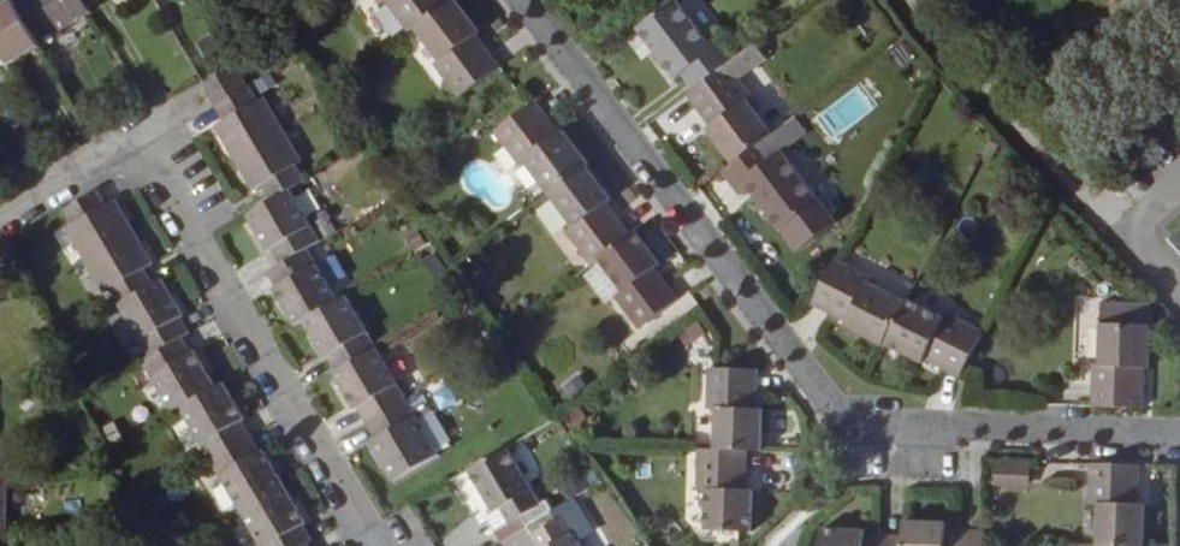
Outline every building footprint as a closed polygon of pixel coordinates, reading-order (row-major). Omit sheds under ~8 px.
[(38,38),(15,0),(11,0),(0,7),(0,42),(12,62),(42,45),(38,38)] [(87,7),(82,0),(15,0),(38,38),(56,29),(57,33),(91,14),(87,7)] [(414,34),(418,30),(453,5),(449,0),(380,0),(384,4),(388,1),(414,34)] [(464,100),(503,70),(479,38),(482,34),(457,1),(453,5),(418,30),(443,63),(438,67),(464,100)] [(698,93),(731,67),(739,61),(721,39),(712,45),(679,3),(642,32),(680,81),(686,77),(698,93)] [(250,85),(238,65),(205,84),(217,105),(250,85)] [(767,143),(776,136),(751,102),(755,99),(731,67),(698,93),(691,97),(715,129),(712,131),(738,166),(767,143)] [(262,97),(254,83),(250,85),(217,105),(225,119),(217,123),(236,156),(288,126),(269,94),(262,97)] [(528,163),(552,196),(589,168),(591,166),(567,134),(563,136),(539,103),(533,108),(498,134),(523,167),(528,163)] [(306,157),(288,126),(236,156),(253,188),(262,183),(272,200),(292,188),(309,178),(298,162),(306,157)] [(779,159),(767,143),(738,166),(726,174),(743,197),(753,190),(785,233),(822,205),(785,154),(779,159)] [(570,234),(595,267),(602,262),(633,237),(609,206),(614,201),(589,168),(552,196),(577,229),(570,234)] [(322,240),(292,188),(272,200),(249,214),(271,250),(274,249),(283,263),(309,248),(322,240)] [(102,193),(68,212),(75,226),(68,230),(88,263),(139,232),(120,201),(110,206),(102,193)] [(139,232),(88,263),(107,293),(113,291),(122,306),(156,285),(147,269),(156,264),(139,232)] [(643,331),(682,301),(658,270),(663,266),(639,233),(633,237),(602,262),(623,290),(626,294),(619,299),(643,331)] [(309,248),(283,263),(271,271),(281,287),(278,289),(298,324),(306,320),(340,300),(309,248)] [(886,348),(888,344),(909,304),(873,285),(875,280),(838,261),(815,306),(851,324),(850,328),(886,348)] [(623,290),(602,262),(595,267),(585,275),(605,302),(623,290)] [(166,280),(156,285),(122,306),(152,357),(185,339),(193,333),(185,319),(188,317),(166,280)] [(347,296),(340,300),(306,320),(327,358),(331,356),(340,371),(377,349),(347,296)] [(964,378),(987,333),(952,315),(949,322),(910,301),(909,304),(888,344),(926,364),(928,359),(964,378)] [(1150,369),(1152,327),(1138,326),(1139,307),(1106,306),(1104,366),(1097,366),(1097,382),(1096,408),(1145,409),(1146,370),(1150,369)] [(1152,327),(1152,308),(1139,307),(1138,326),(1152,327)] [(185,339),(152,357),(145,362),(175,414),(182,410),(220,388),(199,353),(195,355),(185,339)] [(409,402),(377,349),(340,371),(337,373),(360,412),(363,410),(371,424),(409,402)] [(719,452),(751,453),(765,453),(767,413),(759,413),(760,372),(722,371),(712,371),(711,412),(720,412),(719,452)] [(214,461),(253,437),(246,422),(249,419),(227,384),(220,388),(182,410),(214,461)] [(409,402),(371,424),(379,440),(374,443),(397,483),(441,457),(409,402)] [(244,513),(287,487),(266,451),(263,454),(253,437),(214,461),(244,513)] [(541,505),(507,449),(469,471),(493,512),(498,510),(506,524),(495,532),(500,541),(512,534),(527,525),(552,511),(547,502),(541,505)] [(710,532),(743,533),(756,534),(756,493),(750,493),(751,453),(719,452),(703,452),(702,493),(711,493),(710,532)] [(1027,484),(1028,463),(992,462),(991,484),(1027,484)] [(1146,506),(1142,506),(1143,467),(1094,465),(1094,488),(1093,506),(1102,507),(1101,545),(1145,545),(1146,506)] [(0,471),(0,535),(8,535),(11,472),(0,471)] [(309,545),(314,541),(306,525),(308,523),(287,487),(244,513),(263,545),(308,545),(309,545)] [(527,525),(539,545),(580,545),(575,538),(562,517),(557,520),(552,511),(527,525)] [(989,543),(990,533),(950,532),(950,525),(908,524),(908,539),(908,545),(989,545),(989,543)] [(510,536),(515,545),(539,545),(527,525),(510,536)] [(575,538),(580,545),(599,545),(589,530),(575,538)] [(743,533),(710,532),(709,545),(743,545),(743,533)] [(908,539),(868,537),(868,533),(826,532),(825,545),(908,545),(908,539)]
